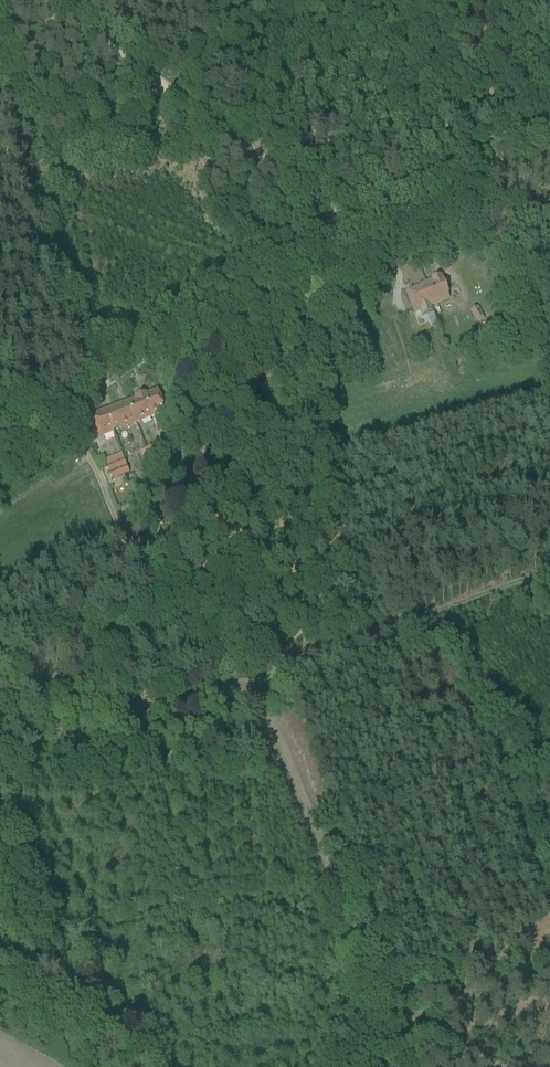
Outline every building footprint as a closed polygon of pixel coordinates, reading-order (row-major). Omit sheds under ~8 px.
[(425,283),(427,288),(429,289),(430,288),(431,290),(426,293),(431,305),(450,297),(441,277),(425,283)] [(425,283),(407,291),(415,311),(420,309),(422,315),(434,310),(431,305),(426,293),(431,290),(430,288),(429,289),(427,288),(425,283)] [(478,307),(470,311),(477,322),(485,318),(478,307)] [(437,312),(431,314),(433,324),(439,323),(437,312)] [(158,390),(147,394),(150,401),(147,402),(150,409),(151,411),(149,412),(151,417),(176,407),(173,399),(163,403),(158,390)] [(147,394),(128,401),(136,423),(151,417),(149,412),(151,411),(150,409),(147,402),(150,401),(147,394)] [(118,418),(109,421),(114,432),(136,423),(128,401),(114,407),(118,418)] [(190,401),(179,406),(185,422),(197,418),(190,401)] [(89,416),(97,438),(114,432),(109,421),(118,418),(114,407),(89,416)] [(168,429),(159,432),(163,442),(171,440),(168,429)] [(153,446),(146,449),(152,464),(159,461),(153,446)] [(124,459),(107,466),(110,473),(127,466),(124,459)] [(127,466),(110,473),(112,480),(130,473),(127,466)] [(133,506),(139,500),(135,495),(128,502),(133,506)]
